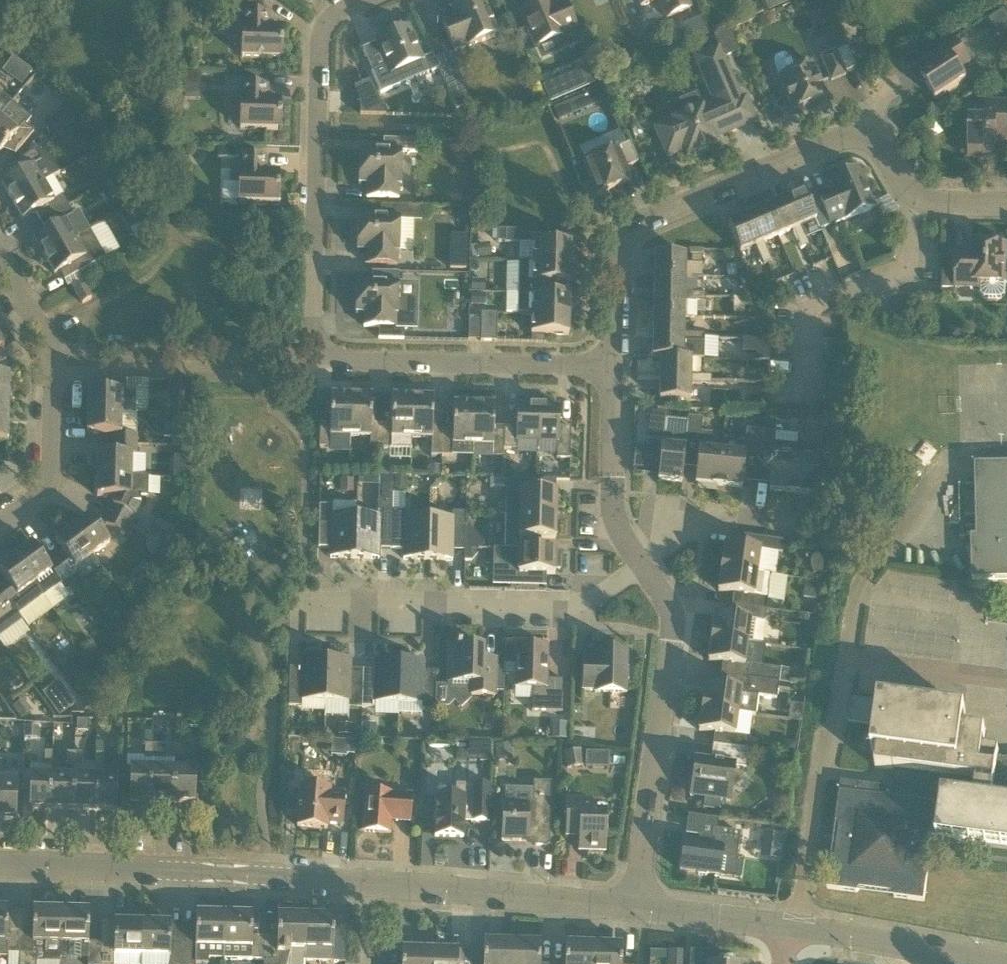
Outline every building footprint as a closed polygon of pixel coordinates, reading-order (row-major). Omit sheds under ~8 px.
[(498,34),(484,0),(471,0),(451,9),(454,17),(442,22),(454,52),(498,34)] [(550,0),(548,0),(521,12),(536,46),(555,38),(560,51),(584,41),(566,1),(553,6),(550,0)] [(667,17),(691,7),(688,0),(659,0),(667,17)] [(805,8),(825,7),(825,0),(805,0),(805,8)] [(1006,24),(1006,15),(1004,10),(989,20),(996,31),(1006,24)] [(269,25),(270,13),(243,12),(242,56),(282,58),(283,26),(269,25)] [(686,23),(672,29),(679,46),(693,40),(686,23)] [(724,54),(739,47),(728,23),(712,30),(724,54)] [(381,93),(428,73),(409,27),(376,41),(386,65),(371,71),(381,93)] [(936,99),(967,79),(960,68),(971,61),(957,39),(929,57),(936,68),(922,77),(936,99)] [(654,127),(667,158),(685,150),(687,155),(718,142),(717,139),(757,122),(746,96),(741,98),(724,58),(723,58),(718,46),(693,57),(713,102),(703,106),(703,105),(672,118),(654,127)] [(831,80),(846,74),(836,51),(821,57),(831,80)] [(795,70),(791,59),(788,55),(783,53),(775,57),(774,61),(774,65),(793,110),(826,96),(812,63),(795,70)] [(434,61),(444,87),(460,81),(449,54),(434,61)] [(9,58),(2,67),(22,83),(29,74),(9,58)] [(588,68),(574,74),(581,91),(595,85),(588,68)] [(565,98),(558,81),(542,88),(549,104),(565,98)] [(268,97),(268,85),(242,84),(240,128),(280,129),(281,98),(268,97)] [(12,102),(0,92),(0,116),(12,102)] [(596,92),(580,99),(586,111),(602,104),(596,92)] [(360,114),(385,114),(376,96),(361,103),(360,114)] [(987,101),(986,119),(970,119),(969,157),(985,158),(985,155),(996,155),(997,139),(1006,139),(1006,101),(987,101)] [(34,132),(25,125),(31,118),(12,102),(0,116),(0,153),(7,144),(16,152),(14,154),(15,155),(34,132)] [(62,102),(51,109),(64,130),(75,124),(62,102)] [(571,118),(565,106),(551,112),(556,124),(571,118)] [(401,141),(401,151),(417,151),(417,141),(401,141)] [(638,162),(630,142),(617,147),(616,146),(583,161),(598,194),(631,180),(625,167),(638,162)] [(12,200),(53,177),(60,173),(44,145),(8,166),(14,175),(2,182),(12,200)] [(219,146),(219,159),(236,160),(237,147),(219,146)] [(400,185),(401,151),(360,150),(359,184),(367,184),(367,197),(399,198),(399,185),(400,185)] [(266,171),(266,157),(240,156),(238,201),(278,203),(279,171),(266,171)] [(846,219),(875,207),(858,168),(829,181),(832,188),(817,194),(830,225),(846,219)] [(41,221),(68,205),(62,195),(63,194),(53,177),(12,200),(23,219),(35,212),(41,221)] [(116,178),(100,188),(109,203),(125,193),(116,178)] [(805,247),(809,245),(806,239),(801,226),(816,220),(804,191),(785,200),(805,247)] [(805,247),(785,200),(766,208),(778,236),(793,230),(801,249),(805,247)] [(44,256),(76,238),(65,219),(74,215),(68,205),(41,221),(46,230),(34,237),(44,256)] [(132,206),(121,213),(129,226),(140,220),(132,206)] [(405,218),(405,220),(413,220),(421,221),(421,206),(405,206),(405,218)] [(768,263),(772,261),(763,242),(778,236),(766,208),(747,216),(768,263)] [(768,263),(747,216),(728,224),(740,252),(755,246),(763,265),(768,263)] [(365,264),(397,265),(398,217),(358,217),(357,250),(366,251),(365,264)] [(529,243),(530,230),(498,229),(498,241),(505,241),(505,242),(529,243)] [(81,272),(106,257),(90,230),(76,238),(44,256),(55,274),(75,262),(81,272)] [(570,263),(571,243),(534,242),(533,262),(570,263)] [(1006,253),(1006,244),(973,243),(973,252),(957,251),(956,286),(979,287),(979,281),(982,282),(981,294),(985,297),(1002,297),(1005,294),(1005,282),(1006,282),(1006,253)] [(449,252),(449,269),(465,269),(465,252),(449,252)] [(685,277),(685,255),(655,254),(654,276),(685,277)] [(702,264),(702,255),(691,255),(691,264),(702,264)] [(570,263),(533,262),(520,261),(519,293),(555,294),(555,282),(569,283),(570,263)] [(735,265),(726,266),(726,276),(736,275),(735,265)] [(942,268),(942,286),(946,287),(953,287),(953,268),(947,268),(942,268)] [(654,296),(684,297),(684,292),(685,277),(654,276),(654,296)] [(473,281),(473,293),(486,293),(486,281),(473,281)] [(404,339),(404,327),(397,327),(398,284),(356,283),(356,313),(364,313),(364,327),(379,327),(379,338),(404,339)] [(82,303),(91,298),(84,286),(75,291),(82,303)] [(684,297),(684,301),(695,302),(695,293),(684,292),(684,297)] [(518,314),(532,314),(569,315),(569,295),(555,294),(519,293),(518,314)] [(695,293),(695,302),(705,302),(705,298),(705,293),(695,293)] [(471,295),(471,306),(486,306),(486,295),(471,295)] [(684,318),(684,301),(684,297),(654,296),(653,317),(684,318)] [(497,341),(497,321),(497,313),(481,313),(481,341),(497,341)] [(568,335),(569,315),(532,314),(531,334),(568,335)] [(684,318),(653,317),(653,337),(683,338),(683,342),(693,342),(693,334),(684,333),(684,318)] [(693,342),(683,342),(683,338),(653,337),(652,358),(660,358),(683,358),(691,359),(703,359),(704,333),(693,334),(693,342)] [(660,379),(690,379),(690,375),(691,359),(683,358),(660,358),(660,379)] [(9,397),(9,375),(0,375),(0,397),(9,397)] [(690,379),(690,384),(701,384),(701,375),(690,375),(690,379)] [(701,375),(701,384),(711,385),(711,380),(711,376),(701,375)] [(690,396),(690,384),(690,379),(660,379),(659,400),(690,401),(690,396)] [(169,381),(168,396),(184,396),(183,383),(183,381),(169,381)] [(135,413),(135,411),(135,391),(88,390),(88,412),(121,412),(135,413)] [(749,391),(749,402),(765,402),(765,398),(765,392),(765,391),(749,391)] [(350,436),(351,396),(331,395),(330,421),(320,421),(319,446),(330,447),(330,445),(330,436),(349,436),(350,436)] [(381,448),(381,423),(371,422),(372,396),(351,396),(350,436),(370,436),(370,448),(381,448)] [(412,437),(413,397),(392,396),(391,423),(381,423),(381,448),(391,448),(412,448),(412,437)] [(0,397),(0,418),(8,419),(9,397),(0,397)] [(442,455),(443,430),(432,430),(433,398),(413,397),(412,437),(432,438),(431,455),(442,455)] [(173,412),(183,412),(183,400),(173,400),(173,412)] [(473,445),(474,404),(453,404),(453,430),(443,430),(442,455),(453,455),(453,444),(454,444),(473,445)] [(504,457),(504,449),(504,431),(493,431),(494,405),(474,404),(473,445),(493,445),(492,456),(504,457)] [(537,442),(538,406),(517,405),(516,425),(504,425),(504,431),(504,449),(517,449),(517,441),(537,442)] [(570,459),(571,427),(559,426),(559,406),(538,406),(537,442),(557,442),(557,458),(570,459)] [(137,413),(135,413),(121,412),(88,412),(87,433),(113,434),(113,444),(136,444),(137,434),(137,413)] [(172,426),(183,426),(183,412),(173,412),(172,426)] [(648,440),(662,441),(663,441),(663,436),(666,415),(651,413),(648,440)] [(685,443),(686,443),(699,445),(695,483),(718,485),(722,450),(711,450),(712,433),(701,432),(703,418),(688,417),(686,438),(685,443)] [(8,419),(0,418),(0,441),(7,441),(8,419)] [(723,440),(722,450),(718,485),(742,488),(745,458),(758,459),(761,431),(746,429),(745,441),(725,439),(723,440)] [(831,467),(835,431),(822,429),(821,447),(796,445),(795,459),(792,492),(815,495),(818,465),(831,467)] [(796,445),(774,443),(775,432),(761,431),(758,459),(772,461),(769,490),(792,492),(795,459),(796,445)] [(183,445),(183,436),(172,435),(172,445),(183,445)] [(136,455),(136,444),(113,444),(113,453),(98,453),(98,475),(131,476),(132,455),(136,455)] [(682,482),(685,448),(661,446),(658,480),(682,482)] [(975,464),(977,536),(971,536),(972,580),(1006,579),(1006,463),(975,464)] [(172,468),(172,478),(186,478),(186,471),(186,469),(172,468)] [(148,496),(149,476),(131,476),(98,475),(97,497),(117,497),(108,514),(130,525),(134,516),(139,505),(140,496),(148,496)] [(396,477),(396,490),(408,490),(408,477),(396,477)] [(556,515),(556,492),(534,491),(535,479),(507,478),(506,514),(556,515)] [(354,493),(354,479),(340,480),(340,493),(354,493)] [(391,549),(392,511),(393,485),(379,485),(378,511),(379,511),(379,516),(355,515),(355,558),(379,558),(380,548),(391,549)] [(355,558),(355,515),(332,514),(332,505),(319,504),(318,547),(330,547),(330,557),(355,558)] [(428,560),(429,517),(405,516),(405,511),(392,511),(391,549),(404,549),(403,559),(428,560)] [(453,550),(465,551),(465,512),(452,512),(452,517),(429,517),(428,560),(452,560),(453,550)] [(125,534),(130,525),(108,514),(103,523),(125,534)] [(556,515),(506,514),(505,549),(533,550),(533,538),(555,538),(556,515)] [(92,556),(110,543),(90,516),(73,529),(92,556)] [(70,578),(78,572),(75,568),(92,556),(73,529),(57,543),(63,552),(55,558),(70,578)] [(721,568),(758,573),(761,550),(782,553),(784,541),(748,536),(746,548),(724,545),(721,568)] [(47,564),(32,544),(15,556),(44,596),(61,584),(70,578),(55,558),(47,564)] [(478,555),(478,548),(465,548),(465,551),(465,561),(473,561),(478,555)] [(508,560),(507,585),(532,586),(532,574),(554,574),(555,568),(559,568),(559,554),(555,554),(555,550),(533,550),(505,549),(504,549),(503,560),(508,560)] [(44,596),(15,556),(0,567),(0,573),(6,580),(0,585),(0,589),(18,614),(44,596)] [(766,610),(768,598),(771,575),(758,573),(721,568),(718,591),(740,594),(738,606),(766,610)] [(818,584),(805,583),(804,598),(817,599),(818,584)] [(22,620),(18,614),(0,589),(0,636),(22,620)] [(715,614),(712,638),(747,642),(761,644),(766,610),(738,606),(737,617),(715,614)] [(744,666),(747,642),(712,638),(709,661),(744,666)] [(461,646),(461,645),(457,645),(457,646),(449,646),(448,684),(443,688),(462,708),(472,699),(472,695),(495,696),(495,691),(503,691),(504,675),(504,667),(496,667),(496,659),(483,659),(484,647),(461,646)] [(563,712),(563,679),(547,679),(548,648),(516,648),(516,663),(515,676),(515,688),(532,688),(532,711),(563,712)] [(627,668),(628,650),(596,650),(596,658),(583,658),(583,690),(595,690),(595,692),(627,692),(627,680),(629,680),(629,668),(627,668)] [(325,701),(326,658),(302,658),(301,668),(289,667),(289,706),(302,706),(302,701),(325,701)] [(362,708),(363,669),(351,669),(351,659),(326,658),(325,701),(349,702),(349,707),(362,708)] [(398,703),(399,660),(375,660),(375,670),(363,669),(362,708),(375,708),(375,703),(398,703)] [(435,710),(436,671),(424,671),(424,661),(399,660),(398,703),(422,704),(422,709),(435,710)] [(81,683),(96,672),(89,662),(73,673),(81,683)] [(504,667),(504,675),(515,676),(516,663),(504,663),(504,667)] [(785,683),(787,669),(781,669),(749,664),(747,678),(779,683),(785,683)] [(779,683),(747,678),(746,690),(705,684),(702,707),(738,712),(755,715),(758,696),(777,698),(779,683)] [(67,693),(51,706),(59,717),(75,704),(67,693)] [(998,758),(999,751),(983,749),(985,731),(963,728),(965,716),(965,710),(879,699),(878,702),(875,726),(872,751),(878,752),(876,768),(900,771),(897,789),(873,785),(872,795),(858,793),(840,791),(836,821),(840,824),(835,856),(831,858),(827,888),(857,892),(860,888),(893,893),(894,897),(924,901),(928,871),(925,868),(927,850),(929,836),(933,834),(1006,843),(1006,758),(998,758)] [(23,701),(12,709),(22,722),(33,713),(23,701)] [(755,715),(738,712),(702,707),(699,730),(721,734),(719,745),(747,749),(749,737),(734,735),(737,713),(755,715)] [(77,720),(77,731),(89,731),(89,721),(77,720)] [(552,722),(552,738),(566,738),(567,722),(552,722)] [(352,723),(338,723),(338,735),(352,736),(352,725),(352,723)] [(378,725),(362,725),(362,737),(377,737),(378,727),(378,725)] [(25,728),(25,739),(40,739),(40,728),(25,728)] [(144,740),(144,744),(153,745),(153,733),(145,733),(144,740)] [(356,737),(329,736),(328,752),(355,752),(356,737)] [(479,741),(479,760),(491,760),(491,741),(479,741)] [(152,759),(153,745),(144,744),(144,759),(152,759)] [(495,746),(497,758),(512,757),(511,744),(495,746)] [(166,759),(174,759),(174,745),(167,745),(166,759)] [(182,745),(174,745),(174,759),(182,760),(182,745)] [(747,749),(719,745),(715,745),(715,746),(719,746),(717,763),(695,760),(690,796),(704,798),(722,800),(730,801),(734,767),(746,768),(749,749),(747,749)] [(585,747),(585,763),(606,764),(606,747),(585,747)] [(582,750),(563,753),(566,769),(585,765),(582,750)] [(45,752),(44,766),(52,766),(52,752),(45,752)] [(74,767),(74,753),(66,752),(66,767),(74,767)] [(103,768),(104,753),(96,753),(95,767),(103,768)] [(152,759),(152,769),(152,802),(173,802),(174,769),(174,759),(166,759),(152,759)] [(152,802),(152,769),(130,768),(129,801),(152,802)] [(195,803),(196,770),(174,769),(173,802),(195,803)] [(51,809),(52,776),(41,776),(30,775),(29,808),(51,809)] [(73,809),(74,776),(52,776),(51,809),(73,809)] [(94,810),(95,777),(74,776),(73,809),(94,810)] [(117,811),(117,778),(95,777),(94,810),(117,811)] [(549,846),(551,782),(534,782),(533,803),(502,802),(501,840),(535,841),(535,845),(549,846)] [(872,795),(873,785),(859,783),(858,793),(872,795)] [(16,785),(4,785),(0,784),(0,818),(17,818),(17,785),(16,785)] [(436,796),(435,836),(463,837),(464,822),(490,823),(490,785),(456,784),(455,797),(436,796)] [(342,824),(344,793),(330,792),(330,788),(300,786),(297,826),(327,828),(328,823),(342,824)] [(410,822),(412,795),(366,791),(363,830),(358,829),(358,831),(390,833),(391,820),(410,822)] [(704,798),(703,809),(720,811),(722,800),(704,798)] [(606,851),(607,813),(592,812),(593,801),(566,800),(566,827),(579,827),(578,850),(606,851)] [(722,857),(737,859),(740,833),(712,829),(711,838),(699,839),(698,844),(684,842),(680,870),(696,872),(698,875),(705,876),(708,874),(714,875),(719,876),(722,857)] [(764,833),(762,845),(781,848),(783,835),(764,833)] [(20,930),(7,930),(8,908),(0,908),(0,957),(7,957),(7,954),(8,954),(8,963),(19,963),(20,930)] [(61,910),(33,909),(32,930),(20,930),(19,963),(36,963),(37,951),(44,951),(44,962),(60,962),(61,910)] [(101,942),(88,942),(89,910),(61,910),(60,962),(60,959),(68,959),(68,958),(80,958),(80,959),(88,959),(88,963),(101,963),(101,942)] [(224,914),(196,913),(196,931),(183,931),(182,963),(195,963),(208,963),(208,959),(223,959),(224,914)] [(264,960),(265,936),(252,936),(252,914),(224,914),(223,959),(264,960)] [(306,916),(278,915),(277,936),(265,936),(264,960),(264,963),(305,963),(306,916)] [(346,962),(346,938),(333,938),(334,916),(306,916),(305,963),(305,961),(332,962),(346,962)] [(142,922),(114,921),(114,943),(101,942),(101,963),(141,963),(142,955),(142,922)] [(183,931),(170,930),(170,923),(142,922),(142,955),(169,956),(169,963),(182,963),(183,931)] [(512,942),(484,941),(483,963),(511,963),(512,942)] [(540,943),(512,942),(511,963),(539,963),(540,943)] [(608,943),(595,942),(595,945),(594,945),(593,963),(622,963),(622,945),(608,945),(608,943)] [(594,945),(565,943),(564,963),(593,963),(594,945)] [(430,950),(402,949),(401,963),(429,963),(430,950)] [(471,951),(430,950),(429,963),(470,963),(471,951)] [(668,963),(683,963),(683,952),(683,950),(668,950),(668,952),(668,963)] [(719,952),(694,951),(694,963),(718,963),(719,952)]
